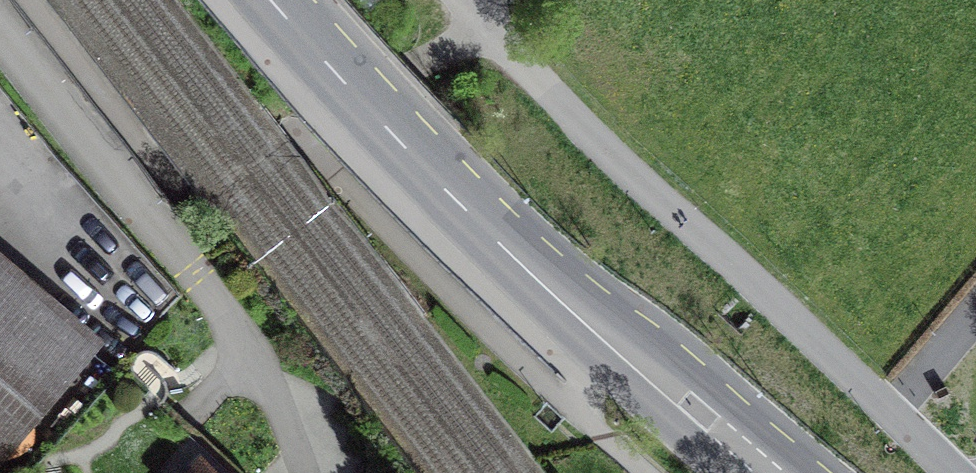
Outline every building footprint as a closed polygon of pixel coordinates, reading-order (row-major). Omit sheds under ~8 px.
[(77,343),(0,278),(0,433),(77,343)] [(120,363),(19,472),(241,472),(120,363)]
